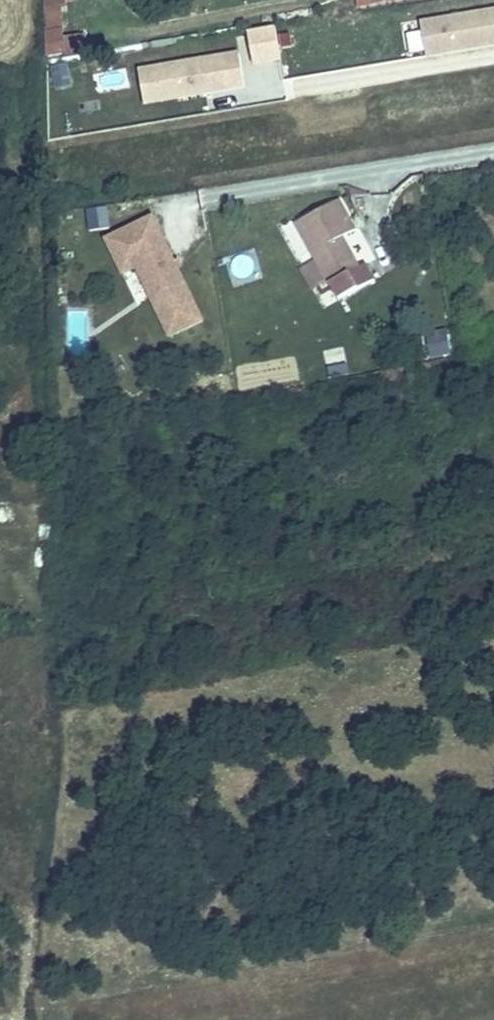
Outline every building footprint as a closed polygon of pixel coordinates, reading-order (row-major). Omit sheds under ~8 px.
[(74,0),(42,0),(44,59),(87,58),(86,38),(63,38),(62,7),(74,7),(74,0)] [(422,24),(427,57),(493,46),(493,12),(422,24)] [(281,60),(276,28),(249,32),(254,64),(281,60)] [(245,88),(240,54),(139,71),(143,93),(176,87),(178,99),(245,88)] [(49,69),(53,89),(69,85),(65,66),(49,69)] [(178,99),(176,87),(143,93),(145,105),(178,99)] [(335,197),(292,221),(324,280),(353,263),(337,235),(352,226),(335,197)] [(202,321),(152,217),(106,239),(123,274),(136,267),(169,336),(202,321)] [(343,346),(323,350),(327,374),(347,371),(343,346)]
